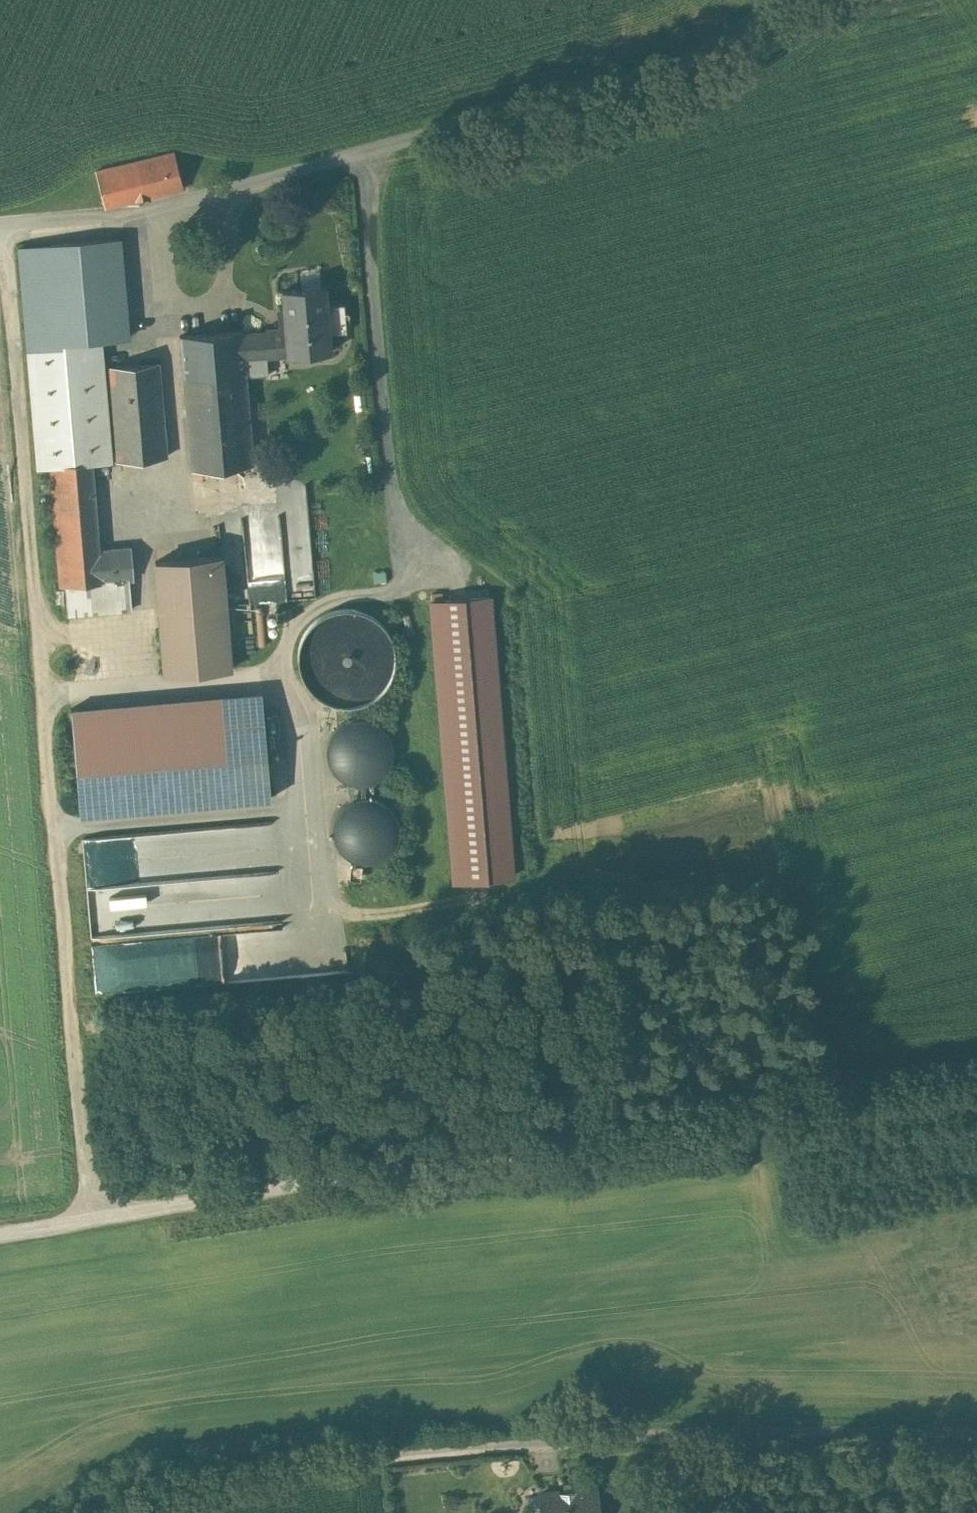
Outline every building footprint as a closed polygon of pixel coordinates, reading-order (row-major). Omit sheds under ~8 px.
[(173,150),(94,170),(104,207),(183,187),(173,150)] [(40,464),(53,462),(93,459),(113,457),(102,335),(127,333),(118,236),(20,244),(40,464)] [(281,331),(245,334),(247,357),(329,350),(323,286),(281,290),(284,309),(286,330),(281,331)] [(245,331),(186,334),(195,464),(254,461),(247,357),(245,334),(245,331)] [(163,360),(115,364),(123,456),(171,451),(163,360)] [(93,459),(53,462),(64,585),(68,584),(131,579),(135,578),(132,544),(101,547),(93,459)] [(235,601),(286,597),(280,507),(242,510),(243,518),(220,520),(222,550),(231,549),(235,601)] [(222,553),(158,557),(165,672),(229,668),(222,553)] [(131,579),(68,584),(71,612),(134,606),(131,579)] [(492,594),(429,599),(452,883),(515,877),(492,594)] [(307,612),(310,689),(348,687),(349,699),(388,697),(384,608),(307,612)] [(262,710),(72,726),(79,812),(269,796),(262,710)] [(340,710),(323,760),(377,778),(394,728),(340,710)] [(277,715),(265,716),(268,754),(280,753),(277,715)] [(346,780),(347,799),(373,795),(371,780),(346,780)] [(165,925),(281,918),(278,868),(163,876),(165,910),(164,910),(165,925)] [(149,953),(113,955),(114,980),(150,978),(149,953)] [(538,1494),(541,1512),(598,1512),(595,1485),(539,1491),(538,1494)] [(538,1494),(527,1494),(527,1504),(525,1504),(525,1506),(527,1506),(527,1512),(541,1512),(538,1494)]
